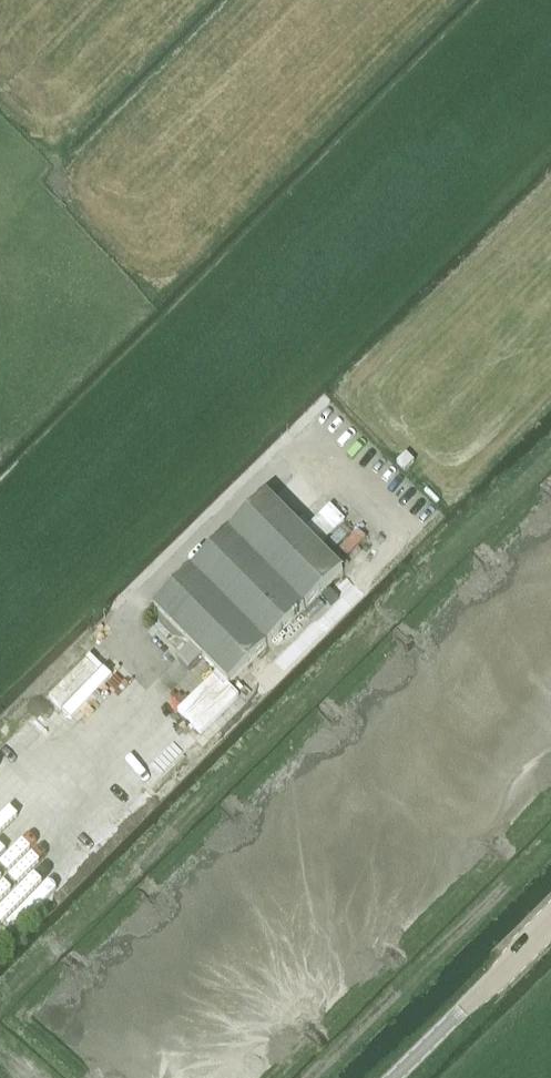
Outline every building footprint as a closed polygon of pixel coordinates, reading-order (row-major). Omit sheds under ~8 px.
[(152,609),(228,686),(343,571),(318,547),(344,521),(330,507),(304,533),(266,495),(152,609)] [(0,898),(0,907),(15,923),(25,913),(5,893),(0,898)]
